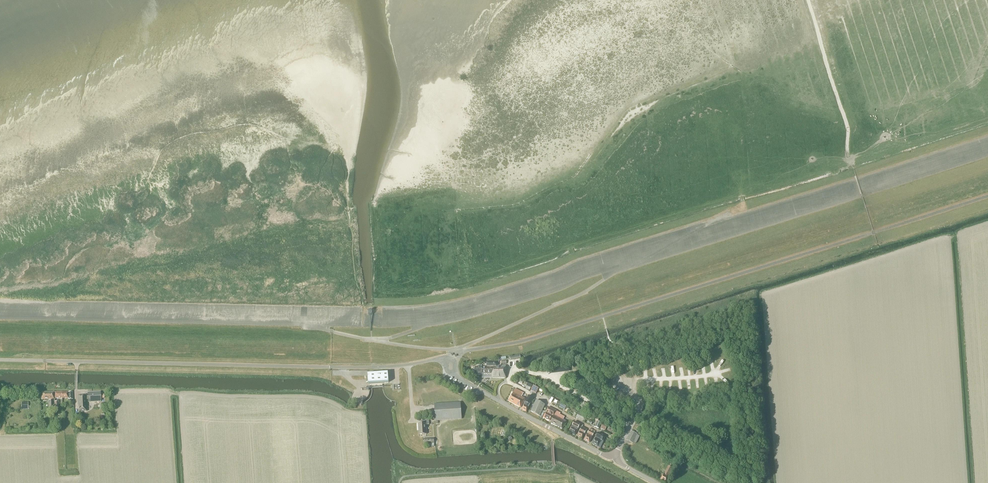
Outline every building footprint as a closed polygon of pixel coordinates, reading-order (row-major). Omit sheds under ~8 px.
[(506,378),(506,365),(496,366),(496,362),(487,361),(487,367),(482,367),(482,368),(475,368),(475,375),(482,375),(482,374),(491,374),(491,378),(506,378)] [(368,384),(388,382),(388,373),(368,374),(368,384)] [(533,386),(523,381),(521,386),(530,391),(533,386)] [(531,391),(536,394),(539,389),(533,386),(531,391)] [(520,407),(525,399),(521,397),(523,393),(515,389),(509,401),(520,407)] [(53,399),(54,399),(53,392),(41,392),(42,400),(46,400),(46,401),(48,401),(48,409),(55,408),(55,402),(55,401),(53,401),(53,399)] [(94,402),(100,402),(100,392),(87,393),(88,400),(94,400),(94,402)] [(79,412),(86,411),(85,395),(78,396),(79,412)] [(526,412),(533,398),(528,396),(522,410),(526,412)] [(542,411),(545,405),(536,400),(530,412),(540,416),(542,417),(544,412),(542,411)] [(439,420),(461,419),(460,402),(434,404),(436,421),(439,420)] [(553,417),(556,411),(548,407),(543,418),(549,421),(552,416),(553,417)] [(562,429),(566,421),(563,420),(564,417),(559,414),(560,413),(556,411),(550,423),(562,429)] [(584,420),(586,416),(579,412),(576,417),(583,421),(584,420)] [(426,425),(429,425),(429,419),(422,420),(422,424),(418,424),(419,430),(419,434),(426,434),(426,425)] [(575,435),(580,425),(574,422),(569,432),(575,435)] [(582,439),(587,429),(582,427),(580,432),(579,431),(577,436),(582,439)] [(589,443),(595,431),(590,429),(584,440),(589,443)] [(637,434),(631,431),(626,440),(633,444),(634,443),(636,444),(640,436),(637,435),(637,434)] [(602,441),(604,436),(598,433),(596,438),(595,438),(592,444),(598,447),(600,448),(603,441),(602,441)] [(434,447),(434,438),(423,438),(423,444),(426,444),(426,447),(431,447),(434,447)] [(669,476),(673,469),(674,466),(667,462),(666,464),(665,463),(664,465),(666,466),(663,471),(665,472),(664,473),(660,480),(665,482),(669,476)]
